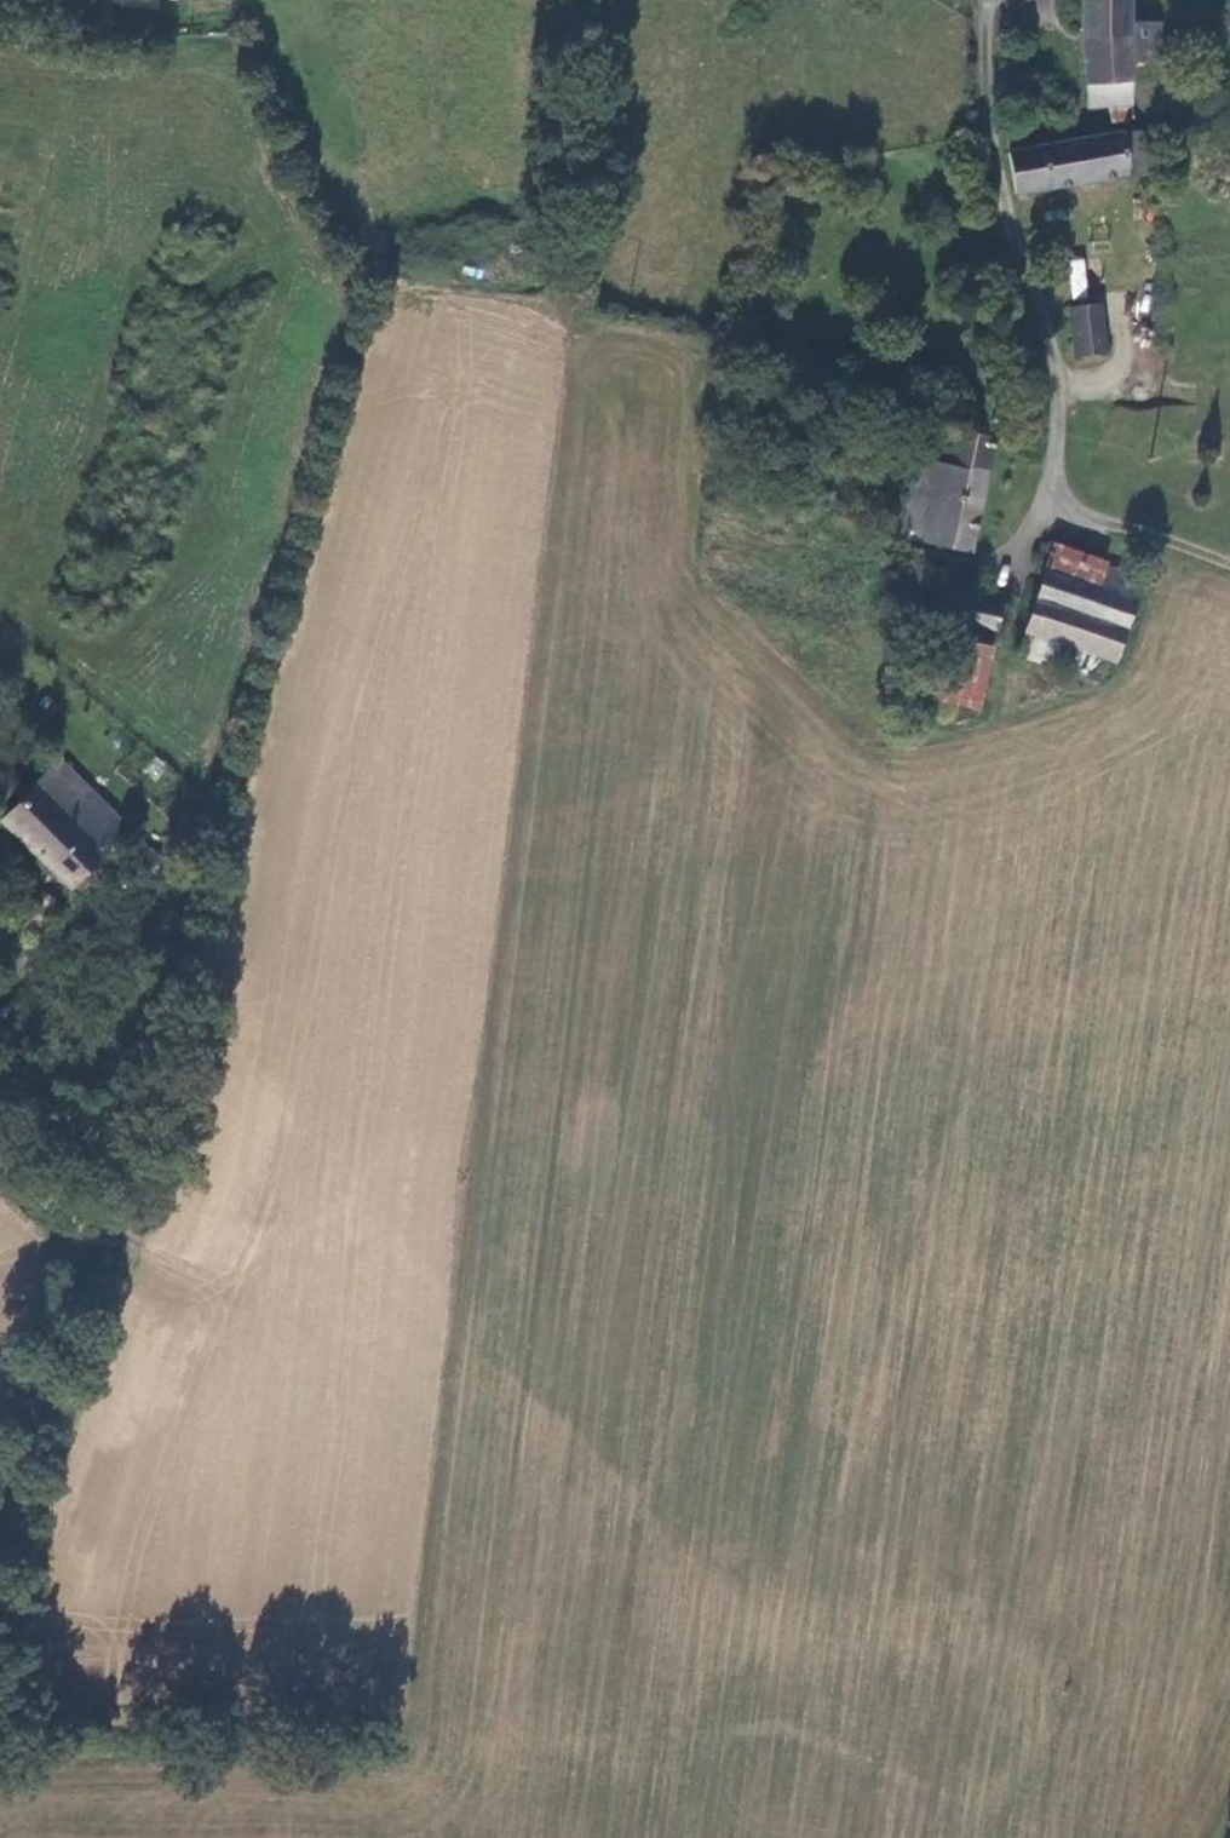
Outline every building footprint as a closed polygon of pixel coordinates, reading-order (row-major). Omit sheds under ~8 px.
[(1133,124),(1130,69),(1129,31),(1128,0),(1083,0),(1086,107),(1110,105),(1111,125),(1133,124)] [(1153,30),(1129,31),(1130,69),(1154,68),(1153,30)] [(1016,194),(1156,169),(1150,131),(1133,135),(1008,153),(1016,194)] [(1067,259),(1071,295),(1088,293),(1084,257),(1067,259)] [(1073,356),(1099,356),(1094,311),(1071,313),(1073,356)] [(967,553),(995,438),(951,426),(946,451),(915,444),(905,493),(896,537),(967,553)] [(1052,546),(1043,573),(1106,595),(1115,568),(1052,546)] [(1096,658),(1111,663),(1141,577),(1115,568),(1106,595),(1043,573),(1023,634),(1096,658)] [(1000,611),(964,601),(958,622),(995,631),(1000,611)] [(1089,683),(1096,658),(1023,634),(1015,659),(1089,683)] [(990,653),(941,641),(926,697),(975,709),(990,653)] [(57,759),(0,818),(0,820),(69,887),(125,828),(57,759)]
